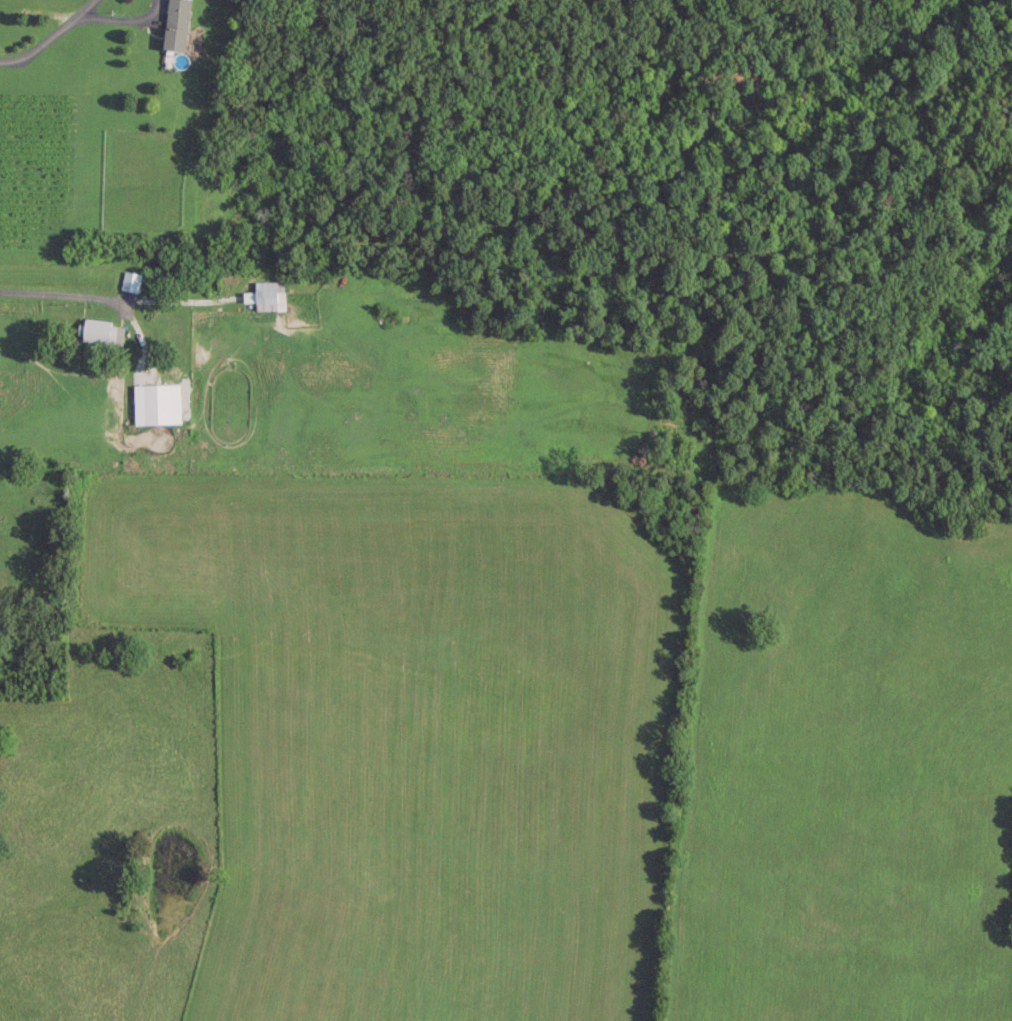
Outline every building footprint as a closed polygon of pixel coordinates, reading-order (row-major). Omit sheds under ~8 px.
[(161,48),(183,50),(189,0),(166,0),(161,48)] [(283,309),(283,280),(253,280),(253,292),(242,292),(242,301),(253,301),(253,309),(283,309)] [(121,320),(81,320),(81,342),(121,342),(121,320)] [(142,422),(179,422),(179,383),(142,383),(142,422)]
